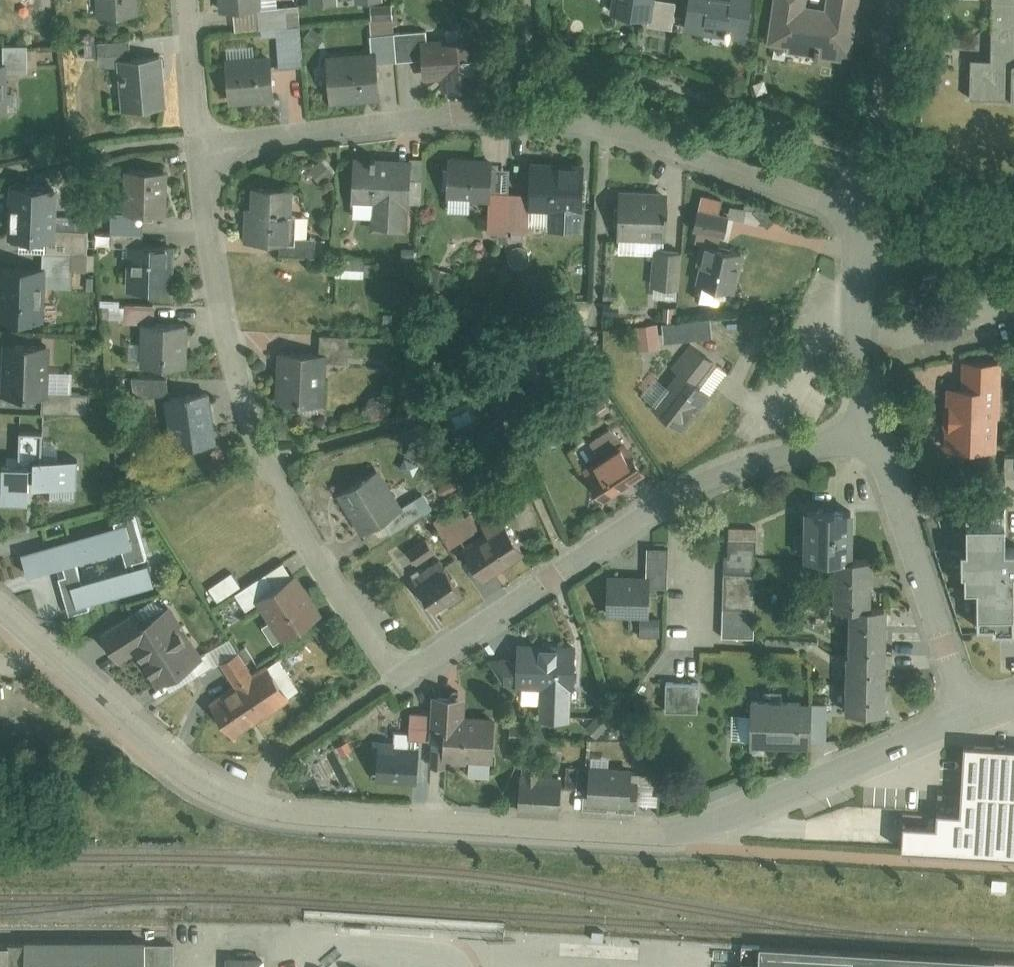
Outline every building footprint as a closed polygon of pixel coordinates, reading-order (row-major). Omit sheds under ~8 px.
[(96,16),(141,15),(139,0),(95,0),(96,16)] [(217,9),(261,5),(260,0),(216,0),(217,9)] [(310,9),(339,6),(338,0),(309,0),(310,9)] [(610,13),(653,20),(656,0),(612,0),(610,13)] [(677,2),(688,3),(684,32),(747,41),(753,0),(677,0),(677,2)] [(831,9),(808,6),(809,0),(772,0),(765,50),(855,62),(864,0),(832,0),(831,9)] [(978,95),(1002,93),(1013,103),(1013,0),(980,0),(978,95)] [(466,40),(420,42),(423,82),(441,81),(442,95),(483,92),(481,57),(467,58),(466,40)] [(375,51),(325,55),(327,77),(328,103),(378,99),(375,51)] [(270,54),(226,57),(228,102),(273,99),(270,54)] [(118,59),(123,111),(165,106),(160,55),(118,59)] [(424,158),(353,156),(352,217),(370,217),(370,232),(414,232),(415,202),(424,202),(424,158)] [(491,158),(444,158),(444,202),(492,201),(491,158)] [(588,162),(528,161),(528,209),(587,210),(588,162)] [(171,172),(128,171),(124,215),(127,215),(166,214),(171,172)] [(55,184),(6,184),(5,206),(15,206),(14,237),(54,238),(55,184)] [(251,208),(243,208),(244,243),(294,242),(293,187),(251,187),(251,208)] [(667,197),(618,194),(615,241),(664,244),(667,197)] [(745,250),(702,244),(696,281),(740,288),(745,250)] [(177,248),(126,248),(127,291),(176,292),(177,248)] [(44,322),(44,272),(0,272),(0,322),(44,322)] [(190,326),(142,325),(141,368),(189,365),(190,326)] [(678,375),(655,406),(685,431),(712,390),(698,378),(716,360),(688,344),(669,369),(678,375)] [(47,350),(6,350),(5,400),(46,401),(47,350)] [(278,353),(279,401),(326,403),(329,354),(278,353)] [(943,448),(998,451),(1004,364),(960,361),(958,387),(947,386),(943,448)] [(212,393),(164,399),(175,450),(218,443),(212,393)] [(647,471),(624,442),(584,475),(608,503),(647,471)] [(80,459),(45,460),(45,487),(52,487),(52,498),(72,498),(72,482),(80,482),(80,459)] [(0,466),(0,507),(30,506),(30,466),(0,466)] [(337,492),(369,548),(411,524),(379,468),(337,492)] [(970,629),(1013,629),(1013,531),(1009,531),(1009,491),(962,491),(962,534),(957,535),(957,563),(965,563),(965,578),(970,578),(970,629)] [(808,503),(807,552),(836,552),(853,552),(854,503),(808,503)] [(123,561),(52,580),(64,622),(97,613),(94,604),(156,588),(136,514),(125,523),(131,546),(120,549),(123,561)] [(500,517),(461,544),(487,581),(526,554),(500,517)] [(125,523),(24,557),(31,580),(120,549),(131,546),(125,523)] [(757,531),(721,531),(717,640),(753,641),(757,531)] [(648,545),(648,572),(648,584),(666,584),(667,545),(648,545)] [(836,552),(836,601),(846,601),(872,601),(872,552),(853,552),(836,552)] [(441,560),(414,580),(441,616),(468,596),(441,560)] [(648,572),(606,572),(606,615),(640,615),(648,615),(648,584),(648,572)] [(322,619),(296,579),(255,604),(280,640),(322,619)] [(165,600),(104,637),(120,663),(137,653),(156,685),(200,658),(165,600)] [(846,601),(845,653),(886,655),(886,601),(872,601),(846,601)] [(660,615),(640,615),(640,634),(660,634),(660,615)] [(577,645),(518,643),(517,688),(541,689),(540,724),(574,725),(577,645)] [(845,653),(845,680),(885,681),(886,655),(845,653)] [(234,688),(209,703),(229,735),(296,692),(275,660),(252,674),(242,658),(223,671),(234,688)] [(845,680),(844,714),(884,715),(885,681),(845,680)] [(702,682),(661,682),(661,713),(702,713),(702,682)] [(830,739),(830,698),(812,698),(812,694),(749,693),(749,738),(830,739)] [(467,699),(433,699),(432,768),(446,769),(447,761),(494,762),(495,714),(467,714),(467,699)] [(417,746),(376,746),(375,784),(416,784),(417,746)] [(964,749),(960,813),(937,812),(936,826),(903,824),(902,851),(1013,858),(1013,752),(964,749)] [(636,768),(585,767),(585,808),(636,808),(636,768)] [(559,774),(518,772),(516,812),(557,815),(559,774)] [(21,937),(5,937),(5,932),(0,932),(0,966),(21,966),(21,937)] [(172,939),(143,939),(143,933),(21,934),(21,937),(21,966),(172,966),(172,939)] [(757,940),(756,954),(739,953),(738,966),(1013,966),(1013,956),(757,940)] [(225,954),(225,966),(262,966),(262,954),(225,954)]
